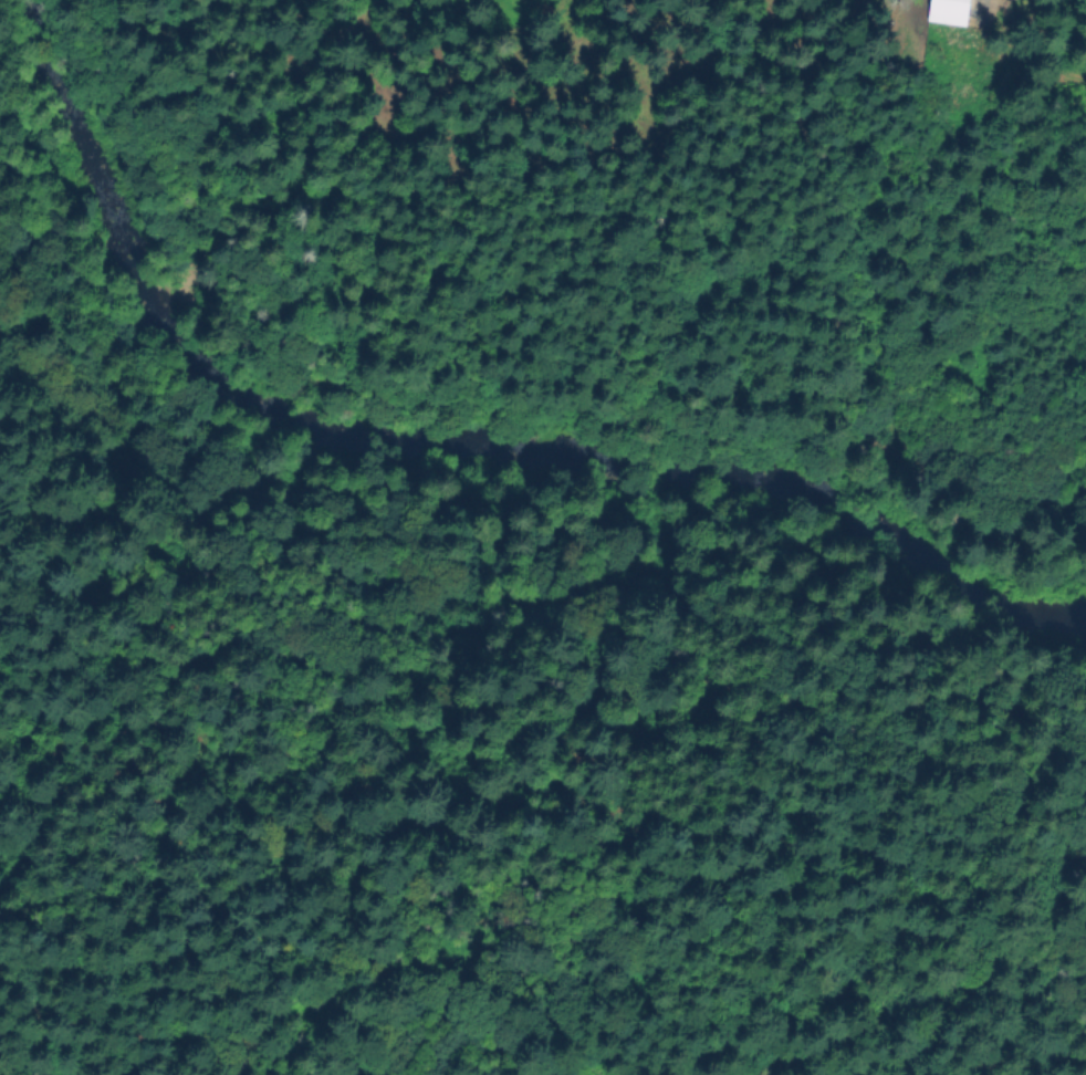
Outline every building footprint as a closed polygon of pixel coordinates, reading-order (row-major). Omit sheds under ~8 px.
[(970,0),(931,0),(928,23),(966,28),(970,0)]
